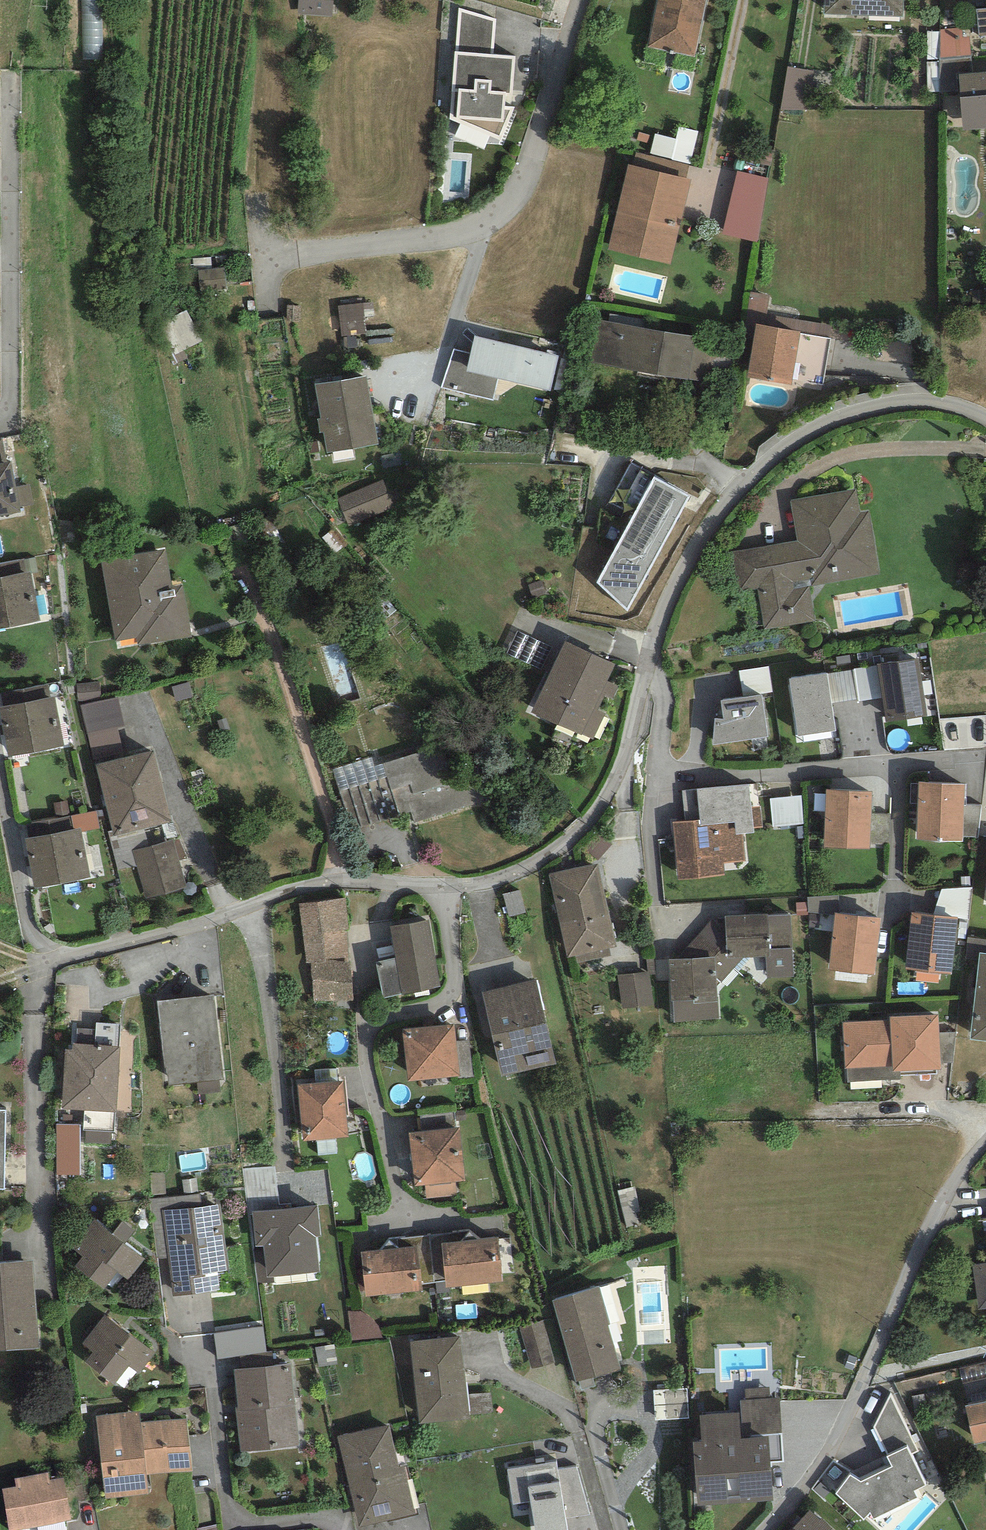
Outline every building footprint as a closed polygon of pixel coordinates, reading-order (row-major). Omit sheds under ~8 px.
[(298,14),(332,16),(333,0),(299,0),(298,14)] [(648,47),(695,57),(706,0),(657,0),(648,47)] [(824,14),(903,16),(903,0),(824,0),(824,14)] [(976,9),(979,36),(985,35),(985,8),(976,9)] [(493,54),(495,19),(458,9),(455,52),(493,54)] [(939,26),(939,53),(970,53),(970,26),(939,26)] [(493,54),(455,52),(450,119),(490,136),(500,141),(513,107),(511,106),(516,56),(493,54)] [(784,106),(808,107),(809,66),(785,65),(784,106)] [(959,74),(963,130),(985,128),(985,72),(959,74)] [(650,152),(693,160),(699,127),(677,123),(675,133),(654,129),(650,152)] [(687,178),(690,165),(637,153),(634,165),(687,178)] [(634,165),(628,165),(608,249),(671,264),(691,179),(687,178),(634,165)] [(759,242),(768,178),(738,171),(723,234),(759,242)] [(224,267),(198,269),(200,291),(226,289),(224,267)] [(766,314),(769,295),(751,292),(744,330),(755,331),(756,323),(764,325),(766,314)] [(365,317),(375,316),(373,302),(363,303),(365,317)] [(365,317),(363,303),(338,306),(342,336),(367,333),(365,317)] [(300,322),(301,306),(288,306),(287,321),(300,322)] [(830,338),(832,326),(766,314),(764,325),(800,331),(800,333),(830,338)] [(710,339),(598,320),(590,361),(703,381),(710,339)] [(747,377),(792,385),(793,381),(823,385),(831,338),(830,338),(800,333),(800,331),(764,325),(756,323),(755,331),(747,377)] [(559,355),(475,336),(471,353),(466,372),(497,379),(550,391),(559,355)] [(345,348),(357,348),(356,337),(344,337),(345,348)] [(493,400),(497,379),(466,372),(471,353),(454,350),(442,387),(493,400)] [(366,375),(315,384),(321,419),(323,432),(327,453),(379,444),(366,375)] [(20,512),(20,508),(16,487),(11,462),(7,463),(2,437),(0,437),(0,515),(20,512)] [(320,452),(318,441),(308,443),(310,454),(320,452)] [(690,495),(632,464),(609,502),(633,515),(597,583),(627,611),(690,495)] [(383,480),(337,499),(349,526),(394,508),(383,480)] [(20,508),(34,505),(29,485),(16,487),(20,508)] [(797,540),(726,552),(733,593),(757,589),(764,628),(814,620),(808,586),(880,573),(869,511),(861,513),(857,488),(790,500),(797,540)] [(165,551),(101,562),(116,641),(137,637),(138,645),(190,636),(181,587),(171,589),(165,551)] [(40,621),(31,571),(26,572),(24,559),(0,564),(0,629),(40,621)] [(542,670),(553,647),(517,631),(507,654),(542,670)] [(615,664),(565,641),(532,712),(581,735),(582,734),(607,681),(615,664)] [(919,660),(879,665),(883,697),(886,722),(928,716),(919,660)] [(858,701),(883,697),(879,665),(853,670),(858,699),(858,701)] [(769,666),(739,671),(743,696),(773,692),(769,666)] [(827,674),(832,704),(858,699),(853,670),(827,674)] [(827,673),(789,679),(798,736),(836,730),(832,704),(827,674),(827,673)] [(100,681),(77,683),(78,702),(101,700),(100,681)] [(613,699),(619,686),(607,681),(582,734),(593,739),(604,714),(597,711),(605,695),(613,699)] [(176,702),(194,697),(189,682),(172,687),(176,702)] [(64,746),(55,696),(51,697),(48,684),(10,692),(13,705),(0,707),(0,712),(9,757),(64,746)] [(762,695),(721,700),(723,719),(715,718),(712,745),(768,737),(762,695)] [(125,727),(118,697),(80,706),(96,765),(124,758),(118,728),(125,727)] [(222,733),(230,730),(226,718),(218,721),(222,733)] [(415,823),(482,801),(461,737),(383,763),(384,764),(387,777),(399,816),(411,813),(415,823)] [(124,758),(96,765),(114,836),(172,823),(153,750),(124,758)] [(332,770),(339,791),(387,777),(384,764),(375,767),(372,758),(332,770)] [(965,784),(919,782),(916,840),(963,841),(963,837),(964,805),(965,784)] [(672,822),(678,880),(724,875),(723,863),(746,861),(743,834),(754,833),(749,784),(696,789),(699,819),(685,820),(672,822)] [(696,789),(682,790),(685,820),(699,819),(696,789)] [(872,791),(827,790),(824,848),(870,850),(870,844),(871,814),(872,791)] [(774,827),(803,824),(803,795),(769,798),(774,827)] [(57,819),(71,816),(67,800),(54,804),(57,819)] [(977,837),(982,805),(964,805),(963,837),(977,837)] [(752,808),(754,828),(762,827),(760,807),(752,808)] [(81,832),(100,829),(96,811),(72,816),(74,829),(80,828),(81,832)] [(871,814),(870,844),(889,844),(890,814),(871,814)] [(74,829),(25,839),(35,888),(91,878),(81,832),(80,828),(74,829)] [(173,840),(132,851),(146,898),(186,887),(179,860),(173,841),(173,840)] [(179,860),(187,858),(179,840),(173,841),(179,860)] [(598,863),(549,874),(567,958),(575,956),(609,949),(617,947),(598,863)] [(958,919),(969,919),(972,888),(941,889),(933,915),(958,917),(958,919)] [(509,917),(526,913),(520,890),(503,895),(509,917)] [(840,914),(839,896),(808,897),(808,902),(808,912),(835,915),(835,913),(840,914)] [(347,898),(302,903),(308,963),(312,963),(333,961),(330,931),(350,929),(347,898)] [(796,903),(797,915),(808,915),(808,912),(808,902),(796,903)] [(933,915),(912,912),(906,969),(917,970),(939,973),(952,974),(958,919),(958,917),(933,915)] [(768,913),(725,916),(725,920),(728,958),(743,958),(766,956),(771,956),(768,916),(768,913)] [(840,914),(835,913),(835,915),(829,970),(875,975),(881,918),(840,914)] [(790,915),(768,916),(771,956),(766,956),(767,977),(793,977),(790,915)] [(430,919),(390,926),(396,958),(402,993),(402,994),(442,987),(430,919)] [(717,985),(743,958),(728,958),(725,920),(712,920),(677,959),(715,957),(717,985)] [(979,960),(980,953),(985,954),(985,940),(968,938),(965,959),(979,960)] [(610,956),(609,949),(575,956),(577,963),(610,956)] [(980,953),(979,960),(971,1040),(985,1041),(985,954),(980,953)] [(677,959),(669,959),(671,1022),(720,1019),(717,985),(715,957),(677,959)] [(384,998),(402,993),(396,958),(376,963),(384,998)] [(333,961),(312,963),(315,1007),(357,1004),(353,960),(333,961)] [(939,983),(939,973),(917,970),(916,980),(939,983)] [(650,971),(618,974),(622,1008),(654,1005),(650,971)] [(536,980),(482,993),(503,1077),(556,1064),(536,980)] [(214,995),(157,1001),(165,1068),(167,1068),(169,1086),(224,1080),(214,995)] [(900,1071),(941,1069),(938,1015),(890,1017),(890,1020),(843,1023),(845,1069),(848,1069),(893,1066),(893,1071),(900,1071)] [(115,1112),(116,1112),(120,1046),(121,1024),(97,1023),(97,1029),(96,1045),(77,1044),(73,1044),(73,1050),(64,1049),(62,1109),(84,1110),(115,1112)] [(454,1025),(403,1029),(408,1081),(461,1076),(456,1041),(454,1025)] [(97,1029),(77,1028),(77,1044),(96,1045),(97,1029)] [(469,1040),(456,1041),(461,1076),(461,1078),(474,1077),(469,1040)] [(900,1079),(900,1071),(893,1071),(893,1066),(848,1069),(848,1082),(900,1079)] [(316,1084),(338,1082),(337,1068),(315,1070),(316,1084)] [(316,1084),(298,1085),(304,1141),(349,1137),(343,1081),(338,1082),(316,1084)] [(112,1131),(114,1131),(115,1112),(84,1110),(83,1130),(86,1130),(112,1131)] [(420,1115),(422,1132),(456,1127),(454,1111),(420,1115)] [(57,1126),(57,1175),(79,1175),(79,1126),(57,1126)] [(422,1132),(409,1133),(415,1186),(425,1185),(456,1182),(466,1181),(460,1127),(456,1127),(422,1132)] [(86,1144),(112,1144),(112,1131),(86,1130),(86,1144)] [(252,1212),(292,1208),(291,1203),(279,1204),(275,1167),(243,1168),(248,1215),(252,1215),(252,1212)] [(457,1195),(456,1182),(425,1185),(427,1198),(457,1195)] [(162,1210),(201,1206),(200,1193),(149,1199),(158,1259),(168,1258),(162,1210)] [(168,1258),(173,1297),(220,1290),(218,1272),(228,1270),(220,1204),(201,1206),(162,1210),(168,1258)] [(292,1208),(252,1212),(252,1215),(256,1246),(263,1246),(267,1277),(274,1277),(319,1272),(316,1237),(321,1237),(317,1205),(292,1208)] [(128,1280),(145,1259),(125,1243),(113,1233),(94,1218),(71,1248),(82,1257),(74,1267),(103,1290),(118,1272),(128,1280)] [(125,1243),(135,1231),(123,1221),(113,1233),(125,1243)] [(434,1283),(446,1281),(442,1243),(480,1239),(470,1231),(429,1235),(434,1283)] [(380,1250),(417,1246),(421,1284),(434,1283),(429,1235),(389,1240),(380,1250)] [(480,1239),(442,1243),(446,1281),(447,1287),(503,1282),(498,1237),(480,1239)] [(275,1282),(274,1277),(267,1277),(263,1246),(256,1246),(253,1246),(258,1283),(275,1282)] [(380,1250),(361,1252),(367,1296),(422,1291),(421,1284),(417,1246),(380,1250)] [(40,1348),(32,1260),(0,1262),(0,1350),(40,1348)] [(972,1265),(978,1310),(985,1309),(985,1263),(972,1265)] [(599,1286),(553,1301),(576,1382),(579,1381),(592,1377),(621,1369),(608,1325),(610,1324),(599,1286)] [(352,1343),(383,1339),(381,1334),(379,1327),(376,1323),(372,1318),(366,1314),(360,1311),(348,1311),(352,1343)] [(139,1374),(155,1353),(105,1314),(81,1344),(92,1353),(85,1362),(114,1385),(129,1366),(139,1374)] [(543,1320),(519,1327),(532,1370),(556,1363),(543,1320)] [(218,1359),(266,1352),(263,1327),(215,1334),(218,1359)] [(460,1336),(410,1342),(419,1424),(469,1419),(460,1336)] [(960,1369),(963,1384),(985,1378),(985,1363),(960,1369)] [(290,1364),(234,1370),(237,1407),(236,1407),(241,1452),(300,1446),(290,1364)] [(595,1386),(592,1377),(579,1381),(581,1390),(595,1386)] [(745,1390),(746,1401),(770,1398),(769,1387),(745,1390)] [(689,1419),(687,1388),(653,1390),(655,1421),(689,1419)] [(490,1389),(471,1390),(471,1409),(491,1409),(490,1389)] [(913,1491),(927,1484),(911,1454),(918,1451),(890,1393),(874,1427),(888,1455),(887,1456),(892,1467),(861,1481),(850,1474),(836,1494),(864,1520),(871,1513),(874,1519),(917,1498),(913,1491)] [(782,1434),(779,1397),(770,1398),(746,1401),(740,1401),(741,1412),(742,1436),(782,1434)] [(974,1444),(985,1442),(985,1402),(965,1406),(974,1444)] [(140,1411),(97,1416),(105,1498),(149,1494),(147,1475),(193,1470),(188,1419),(141,1423),(140,1411)] [(693,1442),(697,1505),(773,1501),(771,1462),(784,1462),(782,1434),(742,1436),(741,1412),(700,1415),(702,1442),(693,1442)] [(390,1424),(337,1437),(359,1528),(415,1514),(403,1466),(400,1467),(390,1424)] [(507,1469),(513,1505),(531,1502),(535,1529),(567,1529),(565,1518),(557,1470),(556,1461),(507,1469)] [(565,1518),(590,1514),(577,1466),(557,1470),(565,1518)] [(2,1489),(9,1529),(16,1529),(37,1526),(64,1521),(72,1520),(64,1478),(50,1480),(49,1473),(14,1479),(16,1487),(2,1489)] [(810,1510),(792,1529),(833,1529),(810,1510)] [(64,1521),(37,1526),(38,1529),(66,1529),(64,1521)]
